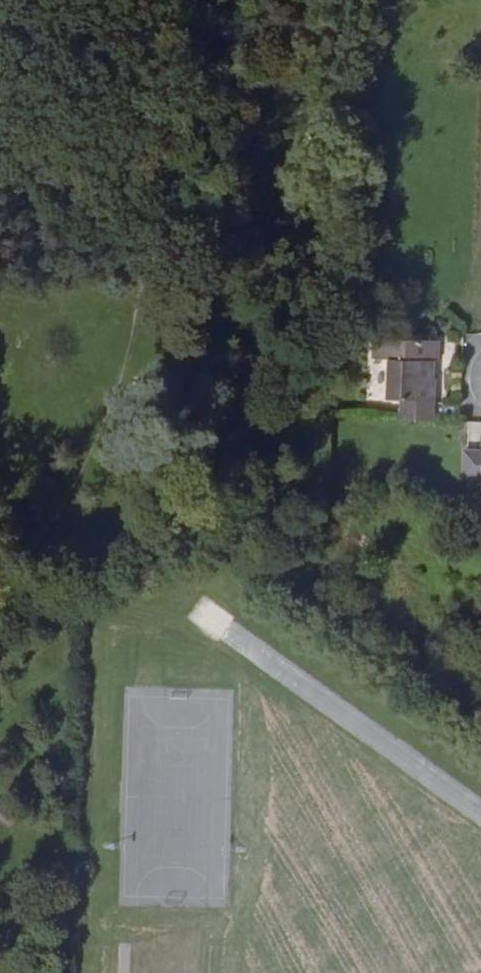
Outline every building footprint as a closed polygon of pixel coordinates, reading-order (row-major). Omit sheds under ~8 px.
[(392,397),(409,398),(408,420),(439,421),(441,381),(433,381),(433,361),(393,360),(392,397)]
